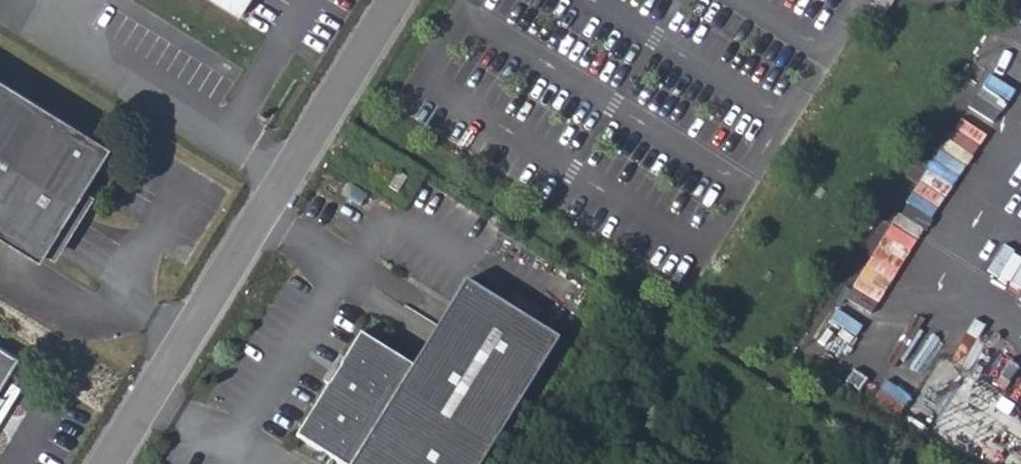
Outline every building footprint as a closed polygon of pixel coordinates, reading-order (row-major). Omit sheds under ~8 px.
[(237,16),(247,0),(210,0),(237,16)] [(0,75),(0,233),(41,258),(46,250),(85,185),(111,143),(0,75)] [(975,154),(992,127),(968,112),(951,138),(975,154)] [(407,179),(397,174),(389,187),(399,192),(407,179)] [(85,185),(46,250),(57,256),(96,192),(85,185)] [(295,436),(340,463),(480,463),(557,341),(463,282),(424,345),(372,312),(358,336),(344,359),(328,384),(295,436)] [(810,359),(829,370),(842,347),(823,336),(810,359)] [(18,359),(0,348),(0,389),(18,359)] [(339,356),(323,382),(328,384),(344,359),(339,356)]
